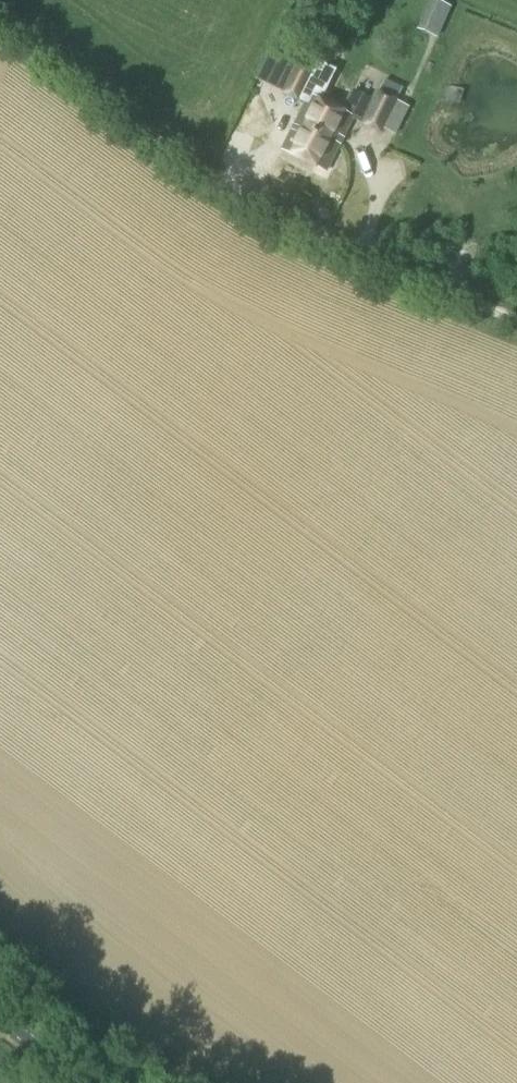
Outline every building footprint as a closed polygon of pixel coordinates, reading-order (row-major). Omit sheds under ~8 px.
[(421,23),(442,31),(451,9),(431,0),(421,23)] [(304,105),(295,123),(338,144),(350,119),(364,126),(364,125),(382,133),(397,103),(396,103),(403,89),(385,80),(378,94),(376,93),(366,113),(347,104),(344,112),(322,101),(332,80),(336,71),(317,62),(312,72),(298,102),(304,105)] [(294,64),(280,94),(298,103),(298,102),(312,72),(294,64)] [(352,91),(353,90),(332,80),(322,101),(344,112),(347,104),(353,91),(352,91)] [(325,172),(338,144),(295,123),(282,151),(325,172)]
